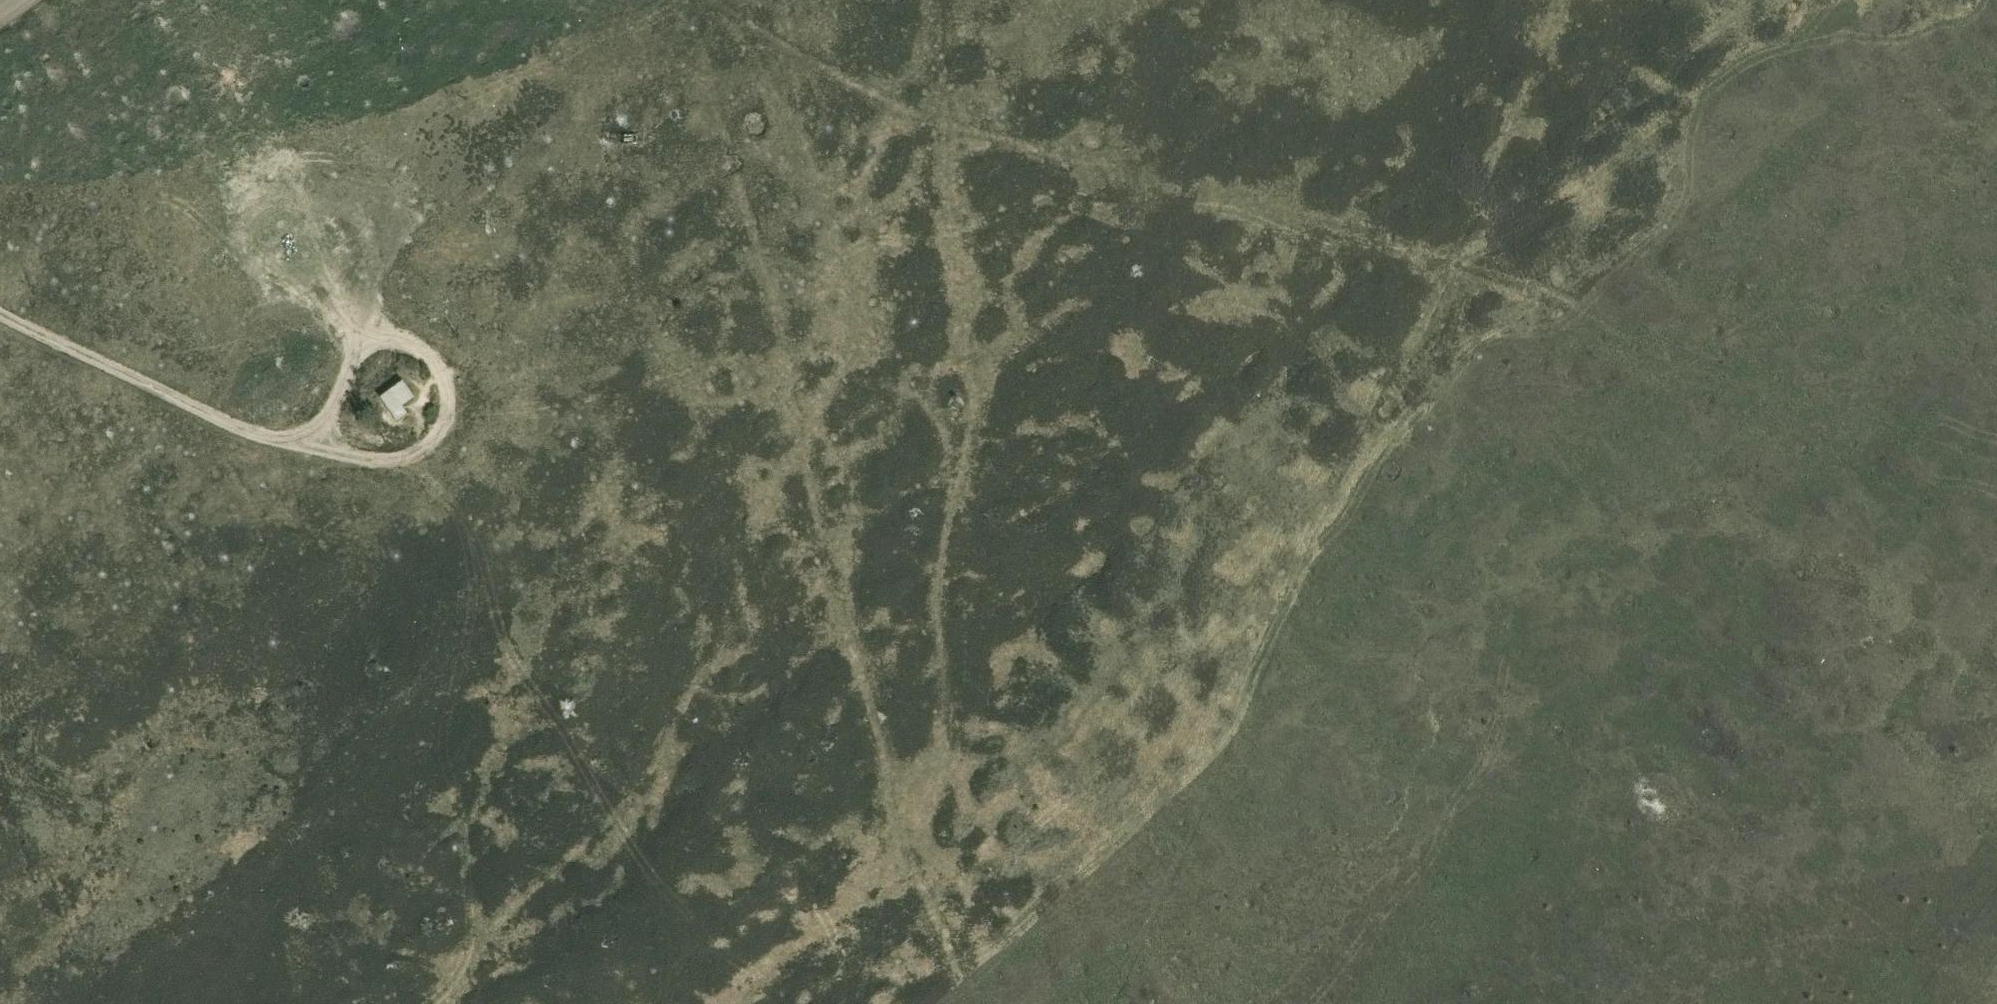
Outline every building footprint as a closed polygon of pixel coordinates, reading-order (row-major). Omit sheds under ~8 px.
[(415,396),(402,379),(379,397),(397,420),(407,412),(402,406),(415,396)]
